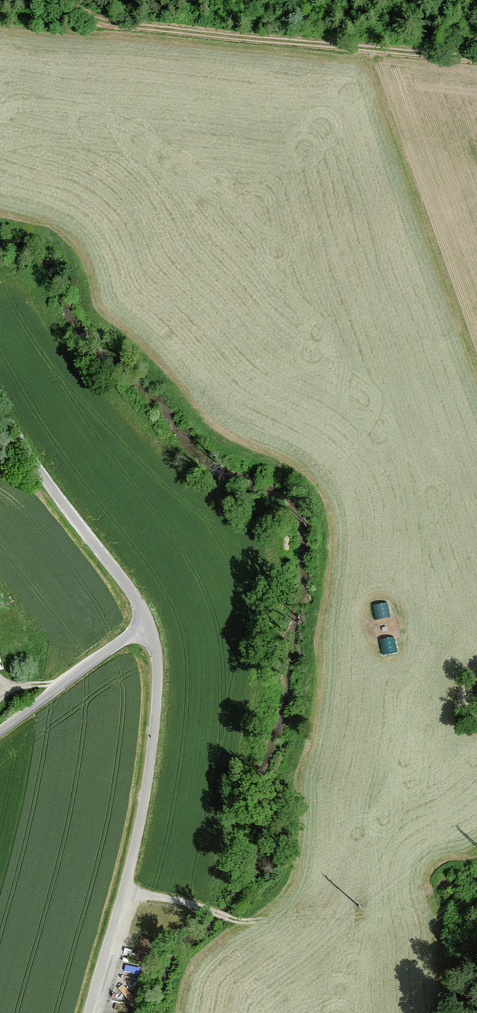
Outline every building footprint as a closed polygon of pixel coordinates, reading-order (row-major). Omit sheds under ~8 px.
[(375,616),(390,615),(389,600),(374,601),(375,616)] [(382,653),(397,651),(396,634),(380,636),(382,653)]
